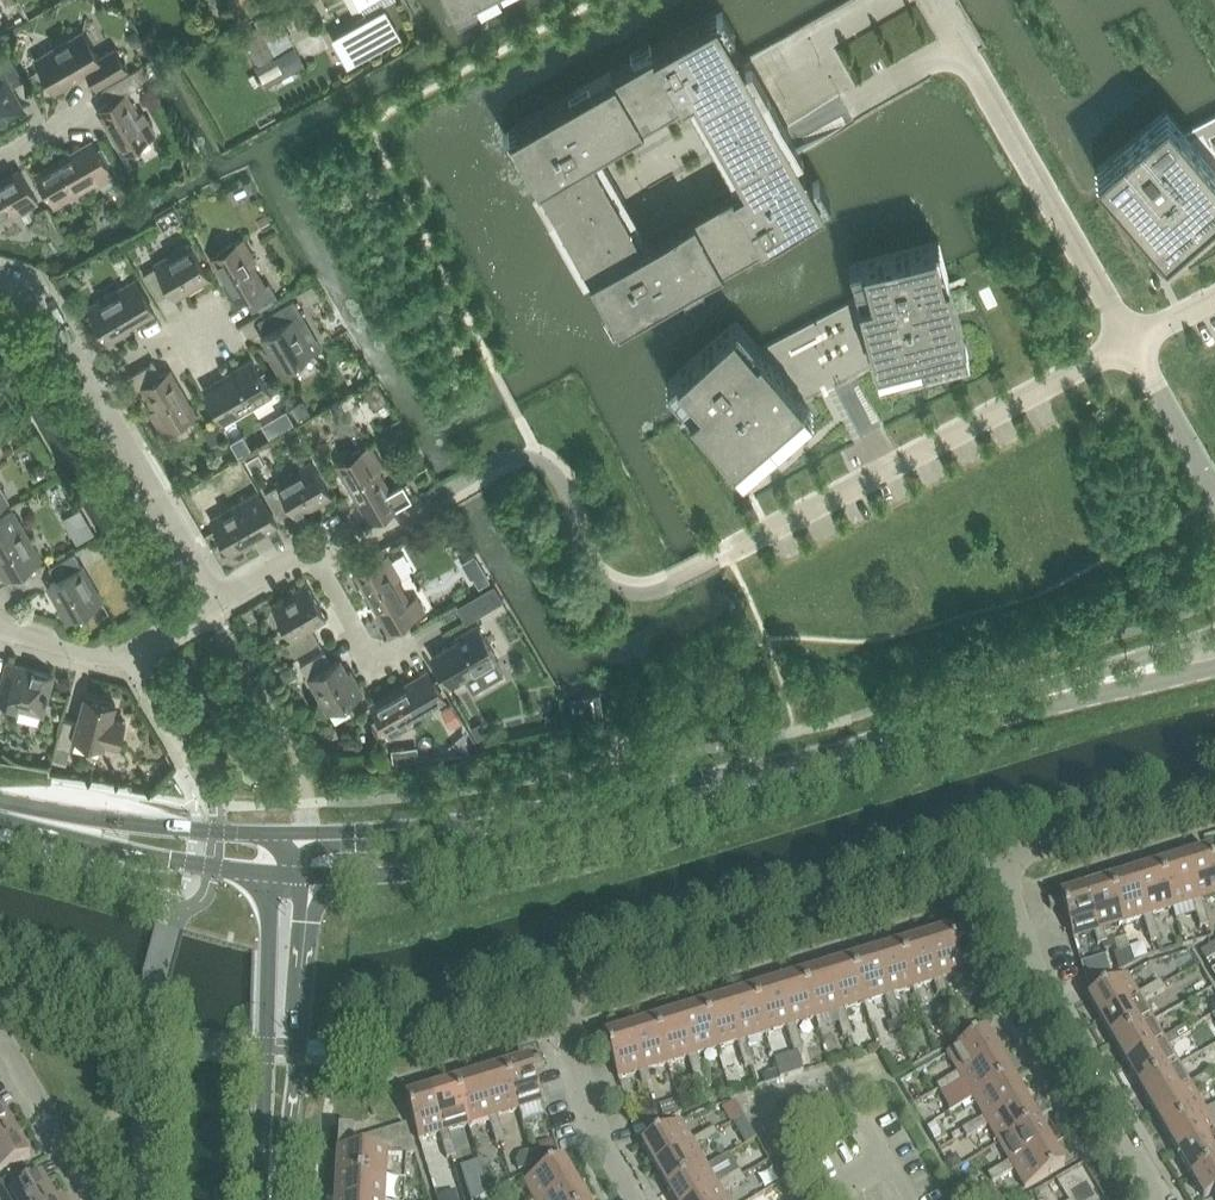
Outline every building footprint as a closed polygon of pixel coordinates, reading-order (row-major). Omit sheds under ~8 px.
[(454,14),(474,4),(472,0),(447,0),(454,14)] [(399,36),(384,9),(332,38),(347,65),(399,36)] [(611,74),(509,132),(618,322),(825,204),(750,73),(746,65),(716,13),(611,74)] [(257,23),(241,32),(257,63),(274,54),(257,23)] [(83,32),(37,58),(55,89),(89,70),(97,85),(126,68),(114,48),(98,57),(83,32)] [(138,32),(128,38),(131,42),(140,45),(144,43),(138,32)] [(257,63),(255,64),(266,85),(304,64),(293,43),(274,54),(257,63)] [(23,108),(10,87),(23,79),(9,54),(0,59),(0,121),(23,108)] [(135,69),(102,88),(110,101),(99,107),(110,125),(108,126),(124,153),(156,134),(143,112),(138,115),(125,92),(143,82),(135,69)] [(1185,132),(1167,111),(1095,172),(1111,190),(1165,254),(1214,212),(1214,116),(1185,132)] [(62,158),(35,174),(54,206),(97,180),(100,185),(114,176),(94,142),(63,160),(62,158)] [(12,209),(15,214),(38,201),(19,169),(0,180),(0,216),(12,209)] [(256,260),(243,238),(210,256),(226,283),(228,282),(239,301),(245,298),(252,310),(277,296),(269,283),(264,285),(251,263),(256,260)] [(156,266),(143,274),(158,298),(170,291),(173,295),(186,288),(188,291),(210,277),(189,242),(154,263),(156,266)] [(969,357),(948,275),(940,242),(850,265),(859,301),(760,352),(736,324),(666,384),(689,411),(742,475),(813,414),(805,404),(876,367),(879,380),(969,357)] [(67,275),(59,280),(64,288),(72,283),(67,275)] [(154,311),(135,278),(87,307),(108,342),(130,329),(128,326),(154,311)] [(306,322),(293,299),(258,320),(266,332),(261,335),(269,348),(266,350),(279,372),(314,351),(299,326),(306,322)] [(1214,337),(1214,317),(1206,319),(1212,338),(1214,337)] [(231,375),(205,389),(224,422),(272,394),(251,359),(229,372),(231,375)] [(161,374),(154,361),(129,375),(137,388),(142,385),(154,408),(149,410),(162,433),(195,415),(179,388),(177,389),(167,370),(161,374)] [(299,404),(292,408),(298,419),(309,412),(305,406),(299,404)] [(214,422),(204,428),(213,444),(223,437),(214,422)] [(382,467),(369,445),(337,463),(352,490),(354,489),(372,520),(411,498),(403,484),(389,491),(377,470),(382,467)] [(259,453),(246,460),(252,470),(265,463),(259,453)] [(277,484),(265,492),(279,516),(292,509),(294,514),(308,506),(309,509),(331,496),(311,460),(276,481),(277,484)] [(40,468),(30,473),(34,481),(44,476),(40,468)] [(0,487),(0,507),(9,502),(0,487)] [(251,539),(277,524),(258,491),(210,519),(230,555),(253,542),(251,539)] [(6,579),(42,559),(21,523),(20,524),(13,511),(0,519),(0,568),(6,579)] [(89,522),(72,532),(77,542),(95,532),(89,522)] [(74,553),(49,567),(57,580),(50,584),(57,597),(55,599),(67,621),(103,600),(82,565),(81,565),(74,553)] [(387,553),(355,572),(371,599),(373,598),(391,629),(424,609),(416,596),(408,601),(395,579),(400,576),(387,553)] [(485,570),(474,576),(480,586),(491,580),(485,570)] [(287,642),(294,655),(319,641),(312,628),(314,627),(312,624),(325,616),(306,583),(271,604),(292,639),(287,642)] [(494,584),(467,600),(476,616),(503,600),(494,584)] [(491,625),(482,630),(478,624),(455,637),(457,640),(432,655),(450,688),(498,659),(494,652),(503,647),(491,625)] [(300,665),(328,713),(363,692),(350,670),(347,672),(340,658),(332,663),(325,650),(300,665)] [(42,713),(52,675),(8,663),(3,681),(0,680),(0,702),(42,713)] [(290,666),(281,672),(286,680),(295,675),(290,666)] [(370,705),(389,737),(411,724),(409,719),(444,699),(429,674),(398,692),(397,690),(370,705)] [(587,715),(603,712),(600,692),(569,697),(572,711),(586,709),(587,715)] [(104,746),(105,742),(119,746),(126,721),(111,717),(115,703),(85,695),(77,723),(63,719),(56,746),(70,750),(74,738),(104,746)] [(450,704),(443,709),(453,726),(460,721),(450,704)] [(480,722),(470,728),(477,740),(487,735),(480,722)] [(56,746),(53,759),(67,762),(70,750),(56,746)] [(405,762),(403,749),(391,750),(393,763),(405,762)] [(1202,899),(1214,895),(1214,869),(1209,850),(1184,858),(1197,901),(1192,902),(1196,915),(1205,912),(1202,899)] [(1197,901),(1184,858),(1159,865),(1172,908),(1192,902),(1197,901)] [(1159,865),(1135,873),(1148,916),(1143,917),(1147,930),(1156,927),(1152,915),(1172,908),(1159,865)] [(1123,924),(1143,917),(1148,916),(1135,873),(1110,880),(1123,924)] [(1103,930),(1123,924),(1110,880),(1085,888),(1099,931),(1094,933),(1098,945),(1103,943),(1107,942),(1103,930)] [(1073,939),(1094,933),(1099,931),(1085,888),(1048,899),(1051,909),(1063,905),(1073,939)] [(1196,915),(1200,927),(1209,924),(1205,912),(1196,915)] [(963,926),(925,937),(938,980),(934,982),(938,994),(947,991),(943,979),(964,973),(953,939),(966,935),(963,926)] [(1156,927),(1147,930),(1151,942),(1160,939),(1156,927)] [(1211,947),(1214,945),(1214,930),(1205,936),(1211,947)] [(938,980),(925,937),(901,945),(914,988),(934,982),(938,980)] [(901,945),(876,952),(889,995),(885,997),(889,1009),(898,1006),(894,994),(914,988),(901,945)] [(889,995),(876,952),(851,960),(865,1003),(885,997),(889,995)] [(1106,958),(1082,966),(1089,989),(1111,976),(1106,958)] [(851,960),(827,968),(840,1011),(836,1012),(839,1024),(849,1021),(845,1009),(865,1003),(851,960)] [(802,975),(815,1018),(836,1012),(840,1011),(827,968),(802,975)] [(802,975),(778,983),(791,1026),(786,1027),(790,1039),(799,1037),(796,1024),(815,1018),(802,975)] [(1143,1002),(1154,996),(1149,988),(1138,994),(1127,975),(1088,998),(1101,1021),(1140,998),(1143,1002)] [(1160,981),(1149,988),(1154,996),(1165,989),(1160,981)] [(753,990),(766,1033),(786,1027),(791,1026),(778,983),(753,990)] [(746,1039),(766,1033),(753,990),(729,998),(742,1041),(737,1042),(741,1054),(750,1052),(746,1039)] [(742,1041),(729,998),(704,1005),(717,1048),(737,1042),(742,1041)] [(1153,1020),(1143,1002),(1140,998),(1101,1021),(1114,1043),(1153,1020)] [(704,1005),(679,1013),(693,1056),(688,1057),(692,1070),(701,1067),(697,1054),(717,1048),(704,1005)] [(902,1019),(898,1006),(889,1009),(892,1021),(902,1019)] [(693,1056),(679,1013),(655,1020),(668,1063),(688,1057),(693,1056)] [(648,1070),(668,1063),(655,1020),(630,1028),(643,1071),(639,1072),(643,1085),(652,1082),(648,1070)] [(1169,1047),(1180,1040),(1175,1032),(1164,1039),(1153,1020),(1114,1043),(1127,1065),(1166,1043),(1169,1047)] [(849,1021),(839,1024),(843,1036),(852,1034),(849,1021)] [(1186,1026),(1175,1032),(1180,1040),(1191,1034),(1186,1026)] [(618,1079),(639,1072),(643,1071),(630,1028),(593,1040),(595,1049),(608,1045),(618,1079)] [(1000,1054),(987,1031),(948,1054),(958,1072),(961,1076),(1000,1054)] [(794,1052),(803,1049),(799,1037),(790,1039),(794,1052)] [(1179,1065),(1169,1047),(1166,1043),(1127,1065),(1140,1087),(1179,1065)] [(745,1067),(754,1064),(750,1052),(741,1054),(745,1067)] [(958,1072),(947,1079),(952,1087),(963,1080),(974,1099),(1013,1076),(1000,1054),(961,1076),(958,1072)] [(542,1055),(505,1067),(518,1110),(543,1102),(533,1068),(545,1064),(542,1055)] [(1194,1091),(1206,1085),(1201,1077),(1190,1083),(1179,1065),(1140,1087),(1153,1110),(1192,1087),(1194,1091)] [(498,1116),(518,1110),(505,1067),(480,1074),(493,1117),(488,1119),(492,1131),(501,1128),(498,1116)] [(692,1070),(696,1082),(705,1079),(701,1067),(692,1070)] [(1201,1077),(1206,1085),(1214,1079),(1214,1075),(1212,1070),(1201,1077)] [(778,1071),(763,1075),(765,1083),(780,1079),(778,1071)] [(455,1082),(469,1125),(488,1119),(493,1117),(480,1074),(455,1082)] [(987,1121),(1026,1098),(1013,1076),(974,1099),(984,1117),(987,1121)] [(941,1094),(952,1087),(947,1079),(936,1085),(941,1094)] [(448,1131),(469,1125),(455,1082),(431,1089),(444,1132),(439,1134),(443,1146),(452,1143),(448,1131)] [(1205,1109),(1194,1091),(1192,1087),(1153,1110),(1166,1132),(1205,1109)] [(431,1089),(405,1097),(419,1140),(439,1134),(444,1132),(431,1089)] [(984,1117),(973,1123),(978,1132),(989,1125),(1000,1143),(1039,1121),(1026,1098),(987,1121),(984,1117)] [(677,1099),(659,1105),(663,1117),(681,1111),(677,1099)] [(942,1123),(961,1114),(956,1103),(937,1113),(942,1123)] [(1205,1109),(1166,1132),(1179,1154),(1214,1133),(1214,1127),(1205,1109)] [(17,1133),(4,1110),(0,1112),(0,1143),(17,1133)] [(656,1111),(641,1116),(642,1119),(646,1133),(660,1125),(656,1111)] [(744,1116),(733,1122),(739,1131),(749,1125),(744,1116)] [(697,1149),(708,1142),(703,1134),(692,1140),(681,1121),(642,1144),(655,1167),(694,1144),(697,1149)] [(1012,1166),(1052,1143),(1039,1121),(1000,1143),(1010,1161),(1012,1166)] [(935,1123),(928,1127),(934,1137),(941,1133),(935,1123)] [(967,1138),(978,1132),(973,1123),(962,1130),(967,1138)] [(396,1143),(411,1139),(406,1124),(397,1127),(396,1143)] [(396,1155),(396,1143),(397,1127),(386,1130),(385,1155),(396,1155)] [(714,1127),(703,1134),(708,1142),(719,1135),(714,1127)] [(505,1141),(501,1128),(492,1131),(496,1143),(505,1141)] [(385,1155),(386,1130),(375,1134),(374,1154),(385,1155)] [(959,1132),(952,1136),(954,1140),(961,1136),(959,1132)] [(17,1133),(0,1143),(0,1174),(31,1156),(17,1133)] [(1179,1154),(1192,1177),(1214,1163),(1214,1133),(1179,1154)] [(374,1154),(375,1134),(364,1137),(363,1154),(374,1154)] [(396,1143),(396,1155),(406,1156),(415,1153),(411,1139),(396,1143)] [(553,1139),(539,1143),(544,1157),(557,1154),(553,1139)] [(452,1143),(443,1146),(447,1158),(456,1156),(452,1143)] [(1010,1161),(999,1168),(1004,1176),(1015,1170),(1026,1188),(1065,1166),(1052,1143),(1012,1166),(1010,1161)] [(694,1144),(655,1167),(668,1189),(707,1167),(697,1149),(694,1144)] [(406,1156),(396,1155),(385,1155),(374,1154),(363,1154),(338,1152),(335,1199),(404,1199),(406,1156)] [(956,1154),(946,1160),(952,1171),(962,1165),(956,1154)] [(534,1199),(546,1199),(576,1183),(563,1160),(524,1182),(534,1199)] [(1192,1177),(1205,1199),(1214,1194),(1214,1163),(1192,1177)] [(734,1187),(729,1178),(718,1185),(707,1167),(668,1189),(675,1199),(701,1199),(720,1189),(723,1193),(734,1187)] [(0,1185),(0,1199),(55,1199),(56,1199),(55,1198),(42,1176),(36,1180),(29,1168),(0,1185)] [(993,1183),(1004,1176),(999,1168),(988,1174),(993,1183)] [(426,1186),(424,1170),(408,1172),(410,1187),(426,1186)] [(740,1172),(729,1178),(734,1187),(745,1180),(740,1172)] [(778,1174),(762,1184),(767,1192),(782,1182),(778,1174)] [(465,1181),(471,1199),(478,1199),(489,1194),(483,1175),(465,1181)] [(576,1183),(546,1199),(586,1199),(576,1183)] [(701,1199),(727,1199),(723,1193),(720,1189),(701,1199)] [(437,1196),(438,1199),(459,1199),(456,1190),(437,1196)]
